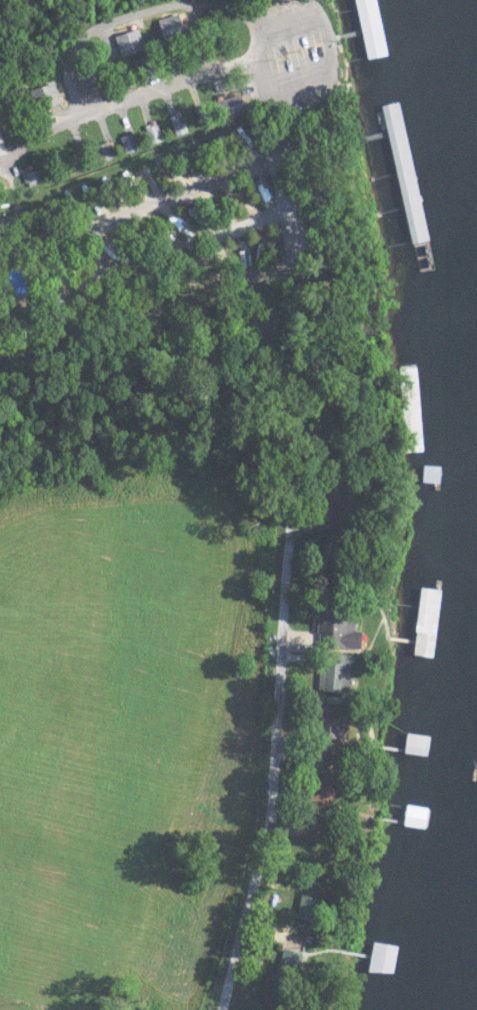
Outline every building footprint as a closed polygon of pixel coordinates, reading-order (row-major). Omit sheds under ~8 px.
[(389,56),(381,0),(357,0),(366,59),(389,56)] [(191,36),(185,13),(160,20),(167,43),(191,36)] [(149,50),(142,29),(117,37),(123,58),(149,50)] [(103,92),(99,71),(81,74),(85,95),(103,92)] [(169,130),(172,139),(191,132),(184,113),(171,118),(174,128),(169,130)] [(403,117),(396,119),(397,123),(388,125),(405,196),(415,193),(416,201),(423,199),(403,117)] [(147,128),(152,146),(165,142),(160,124),(147,128)] [(355,648),(356,631),(350,630),(350,618),(314,617),(313,646),(355,648)] [(314,691),(345,693),(348,655),(317,653),(314,691)] [(310,712),(310,746),(323,746),(323,742),(340,742),(340,713),(310,712)] [(388,974),(394,946),(371,941),(365,969),(388,974)] [(278,962),(296,965),(298,953),(280,949),(278,962)]
